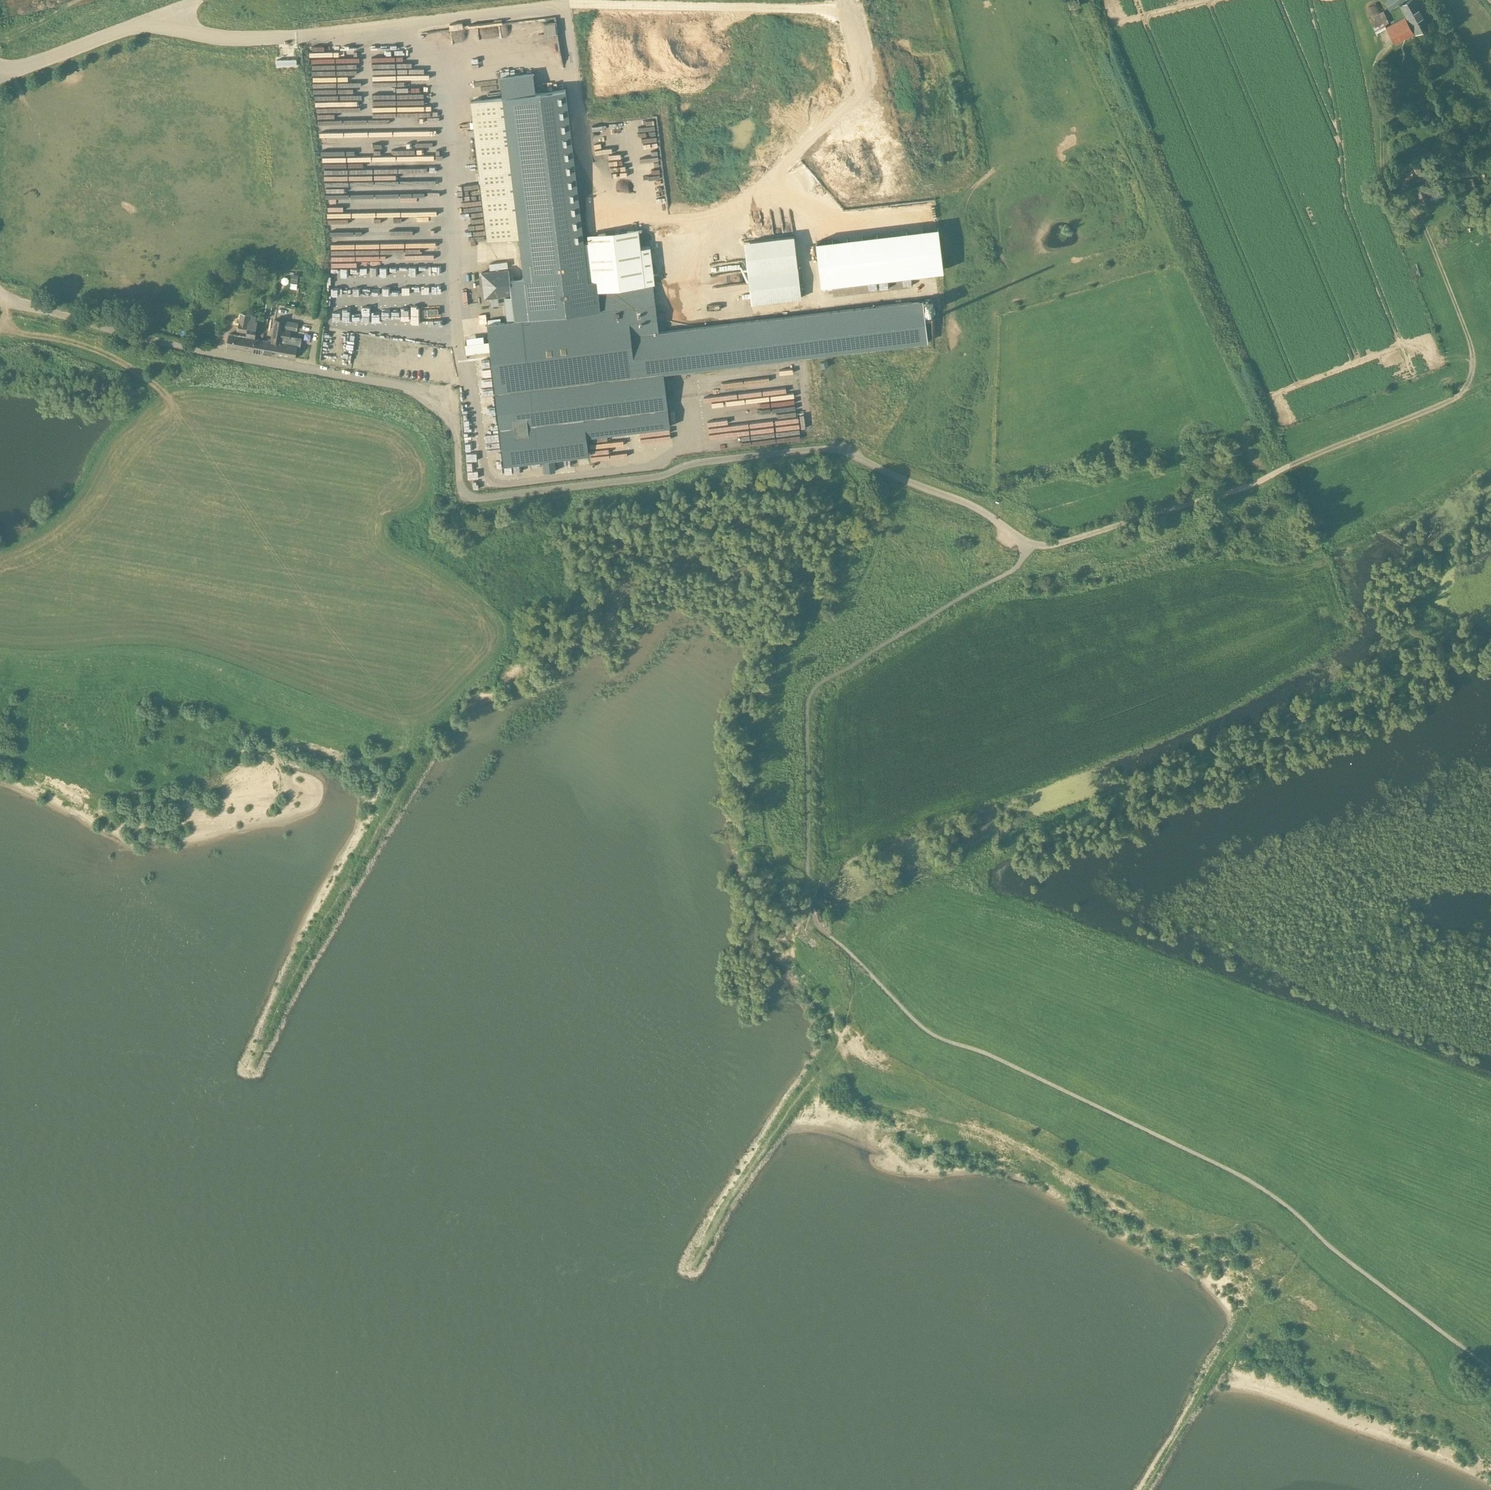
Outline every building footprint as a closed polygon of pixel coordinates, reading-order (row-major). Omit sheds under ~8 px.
[(1070,9),(1081,5),(1079,0),(1066,0),(1070,9)] [(1390,10),(1404,0),(1383,0),(1390,10)] [(1414,0),(1408,0),(1400,5),(1415,34),(1429,26),(1422,12),(1420,13),(1414,0)] [(1375,28),(1388,21),(1383,11),(1370,18),(1375,28)] [(1395,43),(1414,33),(1405,17),(1386,27),(1395,43)] [(544,32),(557,32),(556,21),(544,21),(544,32)] [(535,93),(533,73),(500,77),(503,97),(471,100),(488,240),(519,236),(524,277),(510,279),(508,269),(482,272),(485,298),(505,295),(507,318),(515,317),(515,320),(488,324),(500,428),(504,465),(543,460),(544,472),(556,471),(554,459),(588,455),(586,437),(670,426),(664,372),(928,341),(923,300),(659,332),(653,283),(654,283),(650,245),(640,246),(638,230),(588,236),(589,242),(584,243),(565,89),(535,93)] [(347,87),(348,97),(362,97),(362,87),(347,87)] [(1418,177),(1427,173),(1423,162),(1414,165),(1418,177)] [(1429,181),(1427,176),(1412,182),(1414,187),(1420,202),(1430,198),(1438,194),(1438,193),(1433,180),(1429,181)] [(1462,181),(1466,199),(1478,196),(1473,178),(1462,181)] [(820,285),(943,271),(938,227),(815,241),(820,285)] [(752,304),(802,298),(794,235),(745,241),(752,304)] [(403,263),(437,263),(437,253),(403,253),(403,263)] [(424,316),(439,315),(438,308),(424,309),(424,316)] [(246,332),(249,313),(240,312),(237,330),(246,332)] [(261,352),(263,339),(255,338),(259,314),(250,313),(250,314),(249,313),(246,332),(246,336),(244,349),(261,352)] [(278,355),(284,319),(274,318),(271,337),(268,337),(268,340),(263,339),(261,352),(278,355)] [(284,319),(278,355),(295,358),(297,349),(300,349),(302,337),(290,335),(291,330),(297,331),(298,322),(286,320),(285,328),(284,328),(285,320),(284,319)] [(244,349),(246,336),(229,333),(227,346),(244,349)] [(591,460),(624,455),(623,445),(589,450),(591,460)]
